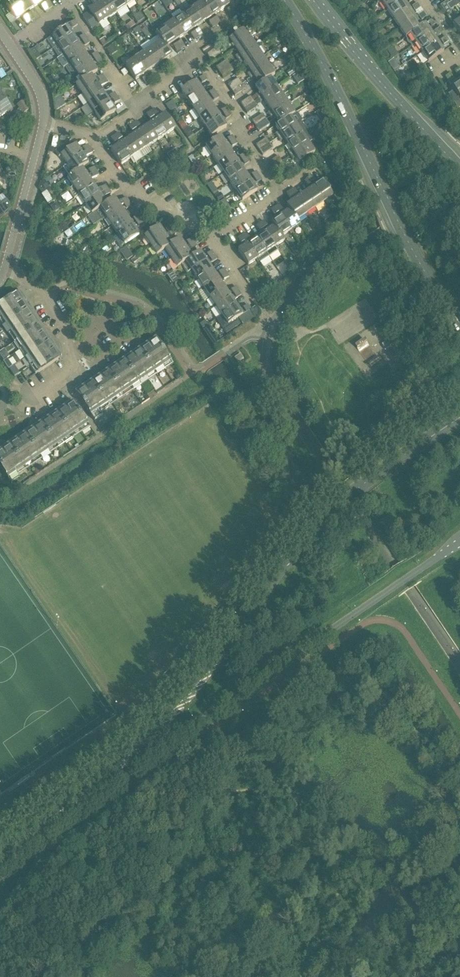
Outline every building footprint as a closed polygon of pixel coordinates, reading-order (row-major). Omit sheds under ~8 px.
[(16,0),(12,0),(6,4),(16,19),(21,16),(26,24),(30,21),(16,0)] [(29,0),(16,0),(30,21),(34,18),(29,10),(34,7),(29,0)] [(42,0),(29,0),(34,7),(39,4),(44,12),(48,9),(42,0)] [(48,9),(52,6),(48,0),(42,0),(48,9)] [(107,0),(104,0),(97,5),(107,19),(116,13),(107,0)] [(116,13),(125,7),(120,0),(107,0),(116,13)] [(160,1),(166,10),(173,5),(170,0),(162,0),(160,1)] [(212,0),(199,0),(200,2),(216,25),(220,23),(214,15),(219,11),(212,0)] [(219,11),(225,8),(230,16),(234,13),(225,0),(212,0),(219,11)] [(381,2),(387,11),(403,0),(383,0),(381,2)] [(403,0),(387,11),(393,19),(409,9),(403,0)] [(93,8),(88,11),(89,13),(98,26),(107,19),(97,5),(95,2),(92,4),(93,8)] [(192,8),(202,23),(207,20),(212,28),(216,25),(200,2),(192,8)] [(202,23),(192,8),(183,15),(198,37),(202,35),(197,27),(202,23)] [(399,28),(415,18),(409,9),(393,19),(399,28)] [(90,13),(83,17),(92,31),(99,27),(98,26),(90,13)] [(174,21),(184,35),(189,32),(194,40),(198,37),(183,15),(174,21)] [(415,18),(399,28),(405,37),(421,27),(415,18)] [(184,35),(174,21),(165,27),(180,49),(184,47),(179,39),(184,35)] [(132,22),(125,26),(128,30),(135,25),(132,22)] [(47,39),(53,49),(73,35),(70,31),(72,30),(72,28),(69,24),(47,39)] [(410,45),(411,46),(415,44),(431,33),(425,24),(421,27),(405,37),(407,40),(407,41),(407,43),(408,44),(409,44),(410,45)] [(180,49),(165,27),(155,33),(161,41),(166,48),(166,47),(171,44),(176,52),(180,49)] [(235,49),(250,39),(244,29),(225,42),(228,46),(232,44),(235,49)] [(421,53),(437,42),(431,33),(415,44),(416,44),(421,53)] [(64,54),(79,44),(73,35),(53,49),(59,58),(64,54)] [(250,39),(235,49),(239,54),(235,56),(238,60),(256,48),(250,39)] [(152,47),(168,70),(172,67),(166,59),(172,56),(166,47),(166,48),(161,41),(152,47)] [(79,44),(64,54),(70,63),(85,53),(82,48),(84,46),(82,42),(79,44)] [(437,42),(421,53),(428,63),(444,52),(437,42)] [(118,51),(113,44),(106,49),(110,56),(118,51)] [(168,70),(152,47),(143,53),(153,68),(158,65),(164,73),(168,70)] [(207,54),(210,60),(221,53),(217,47),(207,54)] [(256,48),(238,60),(240,64),(244,62),(247,67),(262,57),(256,48)] [(91,62),(85,53),(70,63),(64,67),(70,76),(76,72),(91,62)] [(134,59),(150,82),(154,79),(148,71),(153,68),(143,53),(134,59)] [(262,57),(247,67),(251,72),(247,74),(250,78),(268,66),(262,57)] [(150,82),(134,59),(125,66),(135,80),(140,77),(146,85),(150,82)] [(219,73),(230,66),(226,60),(216,67),(219,73)] [(91,62),(76,72),(82,81),(91,75),(97,71),(91,62)] [(292,64),(286,68),(289,73),(296,69),(292,64)] [(230,66),(219,73),(223,78),(233,71),(230,66)] [(268,66),(250,78),(252,82),(256,80),(259,84),(260,85),(270,77),(270,78),(275,75),(268,66)] [(459,79),(455,82),(450,74),(445,77),(454,90),(448,94),(457,108),(459,107),(459,79)] [(82,81),(76,85),(82,95),(97,85),(100,83),(97,79),(94,81),(91,76),(91,75),(82,81)] [(276,86),(270,78),(270,77),(260,85),(259,84),(255,87),(259,93),(255,95),(258,99),(276,86)] [(231,91),(242,83),(238,78),(228,85),(231,91)] [(187,101),(202,91),(196,82),(181,92),(187,101)] [(82,95),(88,103),(103,93),(100,90),(102,88),(102,86),(100,83),(82,95)] [(242,83),(231,91),(235,96),(245,89),(242,83)] [(276,86),(258,99),(260,103),(264,100),(267,105),(282,95),(276,86)] [(2,117),(7,113),(12,121),(17,118),(14,113),(1,95),(0,90),(0,89),(0,114),(2,117)] [(202,91),(187,101),(193,110),(208,100),(202,91)] [(94,112),(109,102),(103,93),(88,103),(94,112)] [(270,117),(288,104),(282,95),(267,105),(271,111),(267,113),(270,117)] [(243,109),(254,102),(250,96),(240,103),(243,109)] [(208,100),(193,110),(199,119),(214,109),(208,100)] [(109,102),(94,112),(100,122),(115,112),(109,102)] [(169,102),(166,105),(170,112),(174,109),(169,102)] [(254,102),(243,109),(247,114),(257,107),(254,102)] [(288,104),(270,117),(272,121),(276,118),(279,123),(280,123),(290,116),(291,117),(295,114),(288,104)] [(19,109),(23,114),(29,110),(25,105),(19,109)] [(205,128),(220,118),(214,109),(199,119),(205,128)] [(279,131),(275,134),(278,138),(296,125),(301,122),(302,121),(296,113),(295,114),(291,117),(290,116),(280,123),(279,123),(275,126),(279,131)] [(156,120),(166,135),(175,129),(165,114),(156,120)] [(255,127),(266,119),(262,114),(252,121),(255,127)] [(154,117),(150,120),(152,123),(147,126),(157,141),(166,135),(156,120),(154,117)] [(220,118),(205,128),(211,137),(226,127),(220,118)] [(266,119),(255,127),(259,132),(269,125),(266,119)] [(182,120),(178,123),(182,130),(187,127),(182,120)] [(301,122),(296,125),(278,138),(280,142),(284,139),(288,144),(307,131),(301,122)] [(157,141),(147,126),(138,132),(148,147),(157,141)] [(307,131),(288,144),(291,149),(287,152),(290,156),(308,143),(313,140),(307,131)] [(148,147),(138,132),(129,138),(139,153),(148,147)] [(212,156),(227,146),(220,137),(205,147),(212,156)] [(120,144),(130,159),(139,153),(129,138),(120,144)] [(259,150),(269,143),(266,138),(255,145),(259,150)] [(67,165),(82,155),(76,145),(72,148),(68,143),(57,151),(60,157),(61,156),(67,165)] [(269,143),(259,150),(262,156),(273,149),(269,143)] [(308,143),(290,156),(293,160),(296,157),(300,163),(315,153),(308,143)] [(130,159),(120,144),(111,150),(121,165),(130,159)] [(227,146),(212,156),(218,165),(233,155),(227,146)] [(82,168),(88,164),(85,159),(88,157),(85,153),(82,155),(67,165),(63,168),(69,176),(82,168)] [(233,155),(218,165),(224,174),(239,164),(233,155)] [(271,168),(282,161),(278,156),(268,163),(271,168)] [(282,161),(271,168),(275,174),(285,167),(282,161)] [(230,183),(245,173),(239,164),(224,174),(230,183)] [(69,176),(67,178),(73,187),(88,177),(91,175),(88,171),(85,172),(82,168),(69,176)] [(236,192),(251,182),(245,173),(230,183),(236,192)] [(93,179),(91,175),(73,187),(68,190),(74,199),(79,196),(94,186),(90,181),(93,179)] [(44,180),(39,183),(38,187),(43,194),(50,189),(44,180)] [(251,182),(236,192),(242,201),(257,191),(253,186),(256,184),(254,180),(251,182)] [(316,182),(312,184),(324,202),(333,196),(323,181),(318,184),(316,181),(316,182)] [(324,202),(312,184),(308,187),(307,188),(309,190),(305,193),(315,208),(324,202)] [(94,186),(79,196),(85,205),(100,195),(94,186)] [(220,193),(215,196),(219,203),(225,199),(220,193)] [(296,199),(306,214),(315,208),(305,193),(296,199)] [(100,195),(85,205),(91,214),(95,211),(99,209),(99,208),(106,204),(100,195)] [(351,206),(356,202),(351,196),(346,200),(351,206)] [(0,202),(0,209),(4,214),(8,210),(9,203),(6,198),(0,202)] [(106,204),(99,208),(99,209),(95,211),(101,220),(105,217),(120,207),(118,204),(114,198),(106,204)] [(121,201),(118,203),(120,207),(123,205),(128,202),(126,198),(121,201)] [(306,214),(296,199),(287,205),(289,210),(290,209),(297,220),(306,214)] [(57,203),(51,207),(54,212),(60,209),(57,203)] [(111,226),(126,216),(120,207),(105,217),(111,226)] [(281,216),(291,230),(300,224),(297,220),(290,209),(289,210),(281,216)] [(126,216),(111,226),(117,235),(132,225),(126,216)] [(291,230),(281,216),(271,222),(274,226),(282,237),(282,236),(291,230)] [(139,235),(132,225),(117,235),(113,238),(119,248),(139,235)] [(265,232),(276,247),(285,240),(282,236),(282,237),(274,226),(265,232)] [(150,246),(165,236),(159,227),(144,237),(150,246)] [(266,253),(269,257),(278,251),(276,247),(265,232),(256,238),(266,253)] [(165,236),(150,246),(157,256),(165,250),(171,245),(168,240),(171,238),(168,234),(165,236)] [(256,238),(247,244),(257,259),(260,263),(269,257),(266,253),(256,238)] [(171,259),(186,249),(180,239),(171,245),(165,250),(171,259)] [(257,259),(247,244),(238,250),(248,265),(257,259)] [(300,245),(291,250),(297,259),(303,249),(300,245)] [(191,251),(189,247),(186,249),(171,259),(177,268),(182,265),(186,262),(185,262),(192,258),(192,257),(188,253),(191,251)] [(126,248),(120,252),(122,256),(129,252),(126,248)] [(192,258),(185,262),(186,262),(182,265),(187,274),(191,271),(206,261),(200,252),(192,257),(192,258)] [(197,280),(212,270),(206,261),(191,271),(197,280)] [(212,270),(197,280),(203,289),(218,279),(221,277),(218,273),(216,275),(212,270)] [(172,272),(168,274),(172,280),(174,283),(177,280),(172,272)] [(209,298),(224,288),(221,283),(224,281),(221,277),(218,279),(203,289),(209,298)] [(224,288),(209,298),(216,307),(230,297),(224,288)] [(62,357),(24,301),(26,299),(21,290),(0,304),(0,317),(37,372),(35,374),(62,357)] [(230,297),(216,307),(222,316),(236,306),(233,301),(236,299),(233,295),(230,297)] [(222,316),(217,319),(226,334),(240,324),(237,319),(246,313),(243,309),(240,311),(236,306),(222,316)] [(73,389),(95,421),(95,420),(103,414),(101,412),(102,412),(101,412),(109,406),(107,404),(171,361),(173,364),(156,337),(84,386),(82,383),(73,389)] [(237,363),(243,358),(240,354),(234,358),(237,363)] [(165,388),(162,382),(156,386),(159,392),(165,388)] [(12,484),(12,483),(11,481),(19,475),(17,473),(88,424),(90,427),(72,400),(1,449),(0,448),(0,467),(12,484)] [(122,417),(118,412),(113,415),(117,421),(122,417)]
